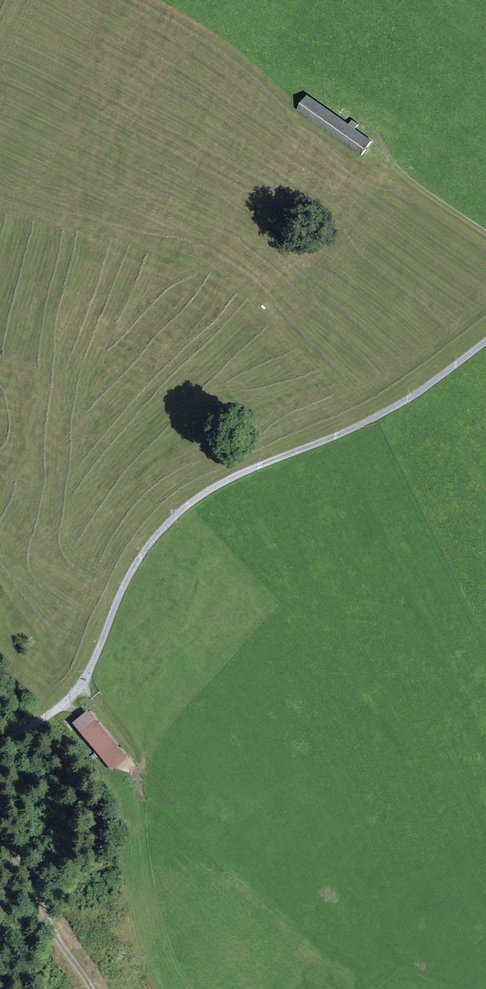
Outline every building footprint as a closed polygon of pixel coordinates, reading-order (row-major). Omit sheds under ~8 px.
[(362,155),(372,141),(355,129),(359,125),(354,121),(350,126),(310,97),(300,111),(362,155)] [(113,768),(126,756),(88,713),(75,725),(113,768)]
